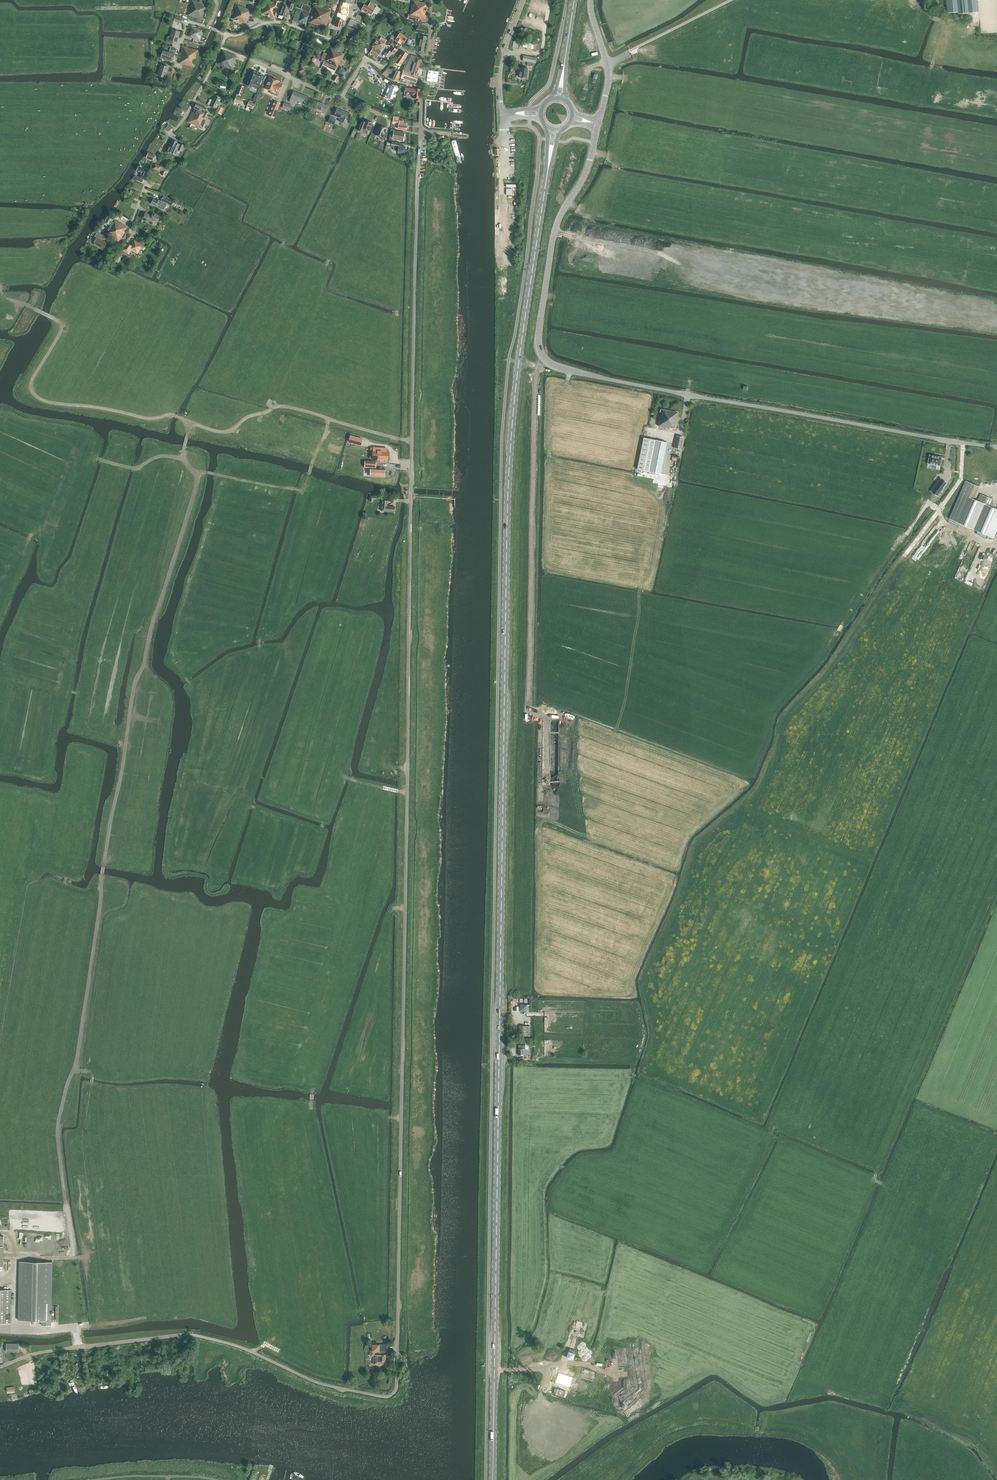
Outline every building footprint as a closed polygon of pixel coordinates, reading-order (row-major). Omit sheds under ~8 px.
[(202,3),(192,0),(188,15),(204,20),(208,5),(202,3)] [(263,8),(261,13),(261,14),(274,18),(279,2),(274,0),(273,2),(266,0),(265,0),(263,8)] [(948,13),(958,12),(958,14),(979,12),(978,0),(947,0),(948,13)] [(343,20),(345,20),(350,4),(340,1),(336,18),(343,20)] [(419,17),(425,18),(427,3),(415,1),(414,5),(412,5),(410,15),(409,14),(408,19),(419,21),(419,17)] [(283,5),(279,15),(286,17),(289,10),(292,11),(294,4),(289,2),(287,7),(283,5)] [(368,6),(364,4),(362,9),(371,15),(373,12),(377,14),(380,9),(376,6),(377,5),(370,2),(368,6)] [(246,24),(251,10),(237,5),(232,19),(246,24)] [(296,11),(292,21),(305,26),(309,13),(310,13),(311,8),(302,5),(301,9),(297,8),(296,11)] [(331,10),(314,5),(309,22),(326,27),(331,10)] [(341,28),(343,20),(336,18),(334,25),(335,26),(341,28)] [(361,24),(351,19),(348,24),(358,29),(360,31),(363,25),(361,24)] [(192,27),(189,37),(200,40),(202,30),(192,27)] [(168,37),(167,41),(167,42),(172,44),(173,43),(174,42),(177,43),(180,32),(173,30),(171,36),(169,36),(168,37)] [(354,33),(349,41),(355,45),(360,36),(354,33)] [(395,40),(400,44),(402,42),(404,43),(407,38),(400,33),(395,40)] [(416,51),(423,53),(426,37),(421,36),(420,41),(418,41),(416,51)] [(372,48),(370,53),(377,57),(381,52),(380,52),(385,43),(387,40),(381,37),(379,40),(376,39),(372,46),(372,47),(372,48)] [(179,63),(194,67),(198,50),(183,47),(179,63)] [(389,60),(394,53),(397,50),(392,47),(385,57),(389,60)] [(321,69),(327,72),(337,52),(331,48),(328,54),(324,53),(321,58),(322,59),(321,61),(324,63),(321,69)] [(163,50),(161,58),(171,61),(174,54),(163,50)] [(224,51),(218,64),(232,69),(237,56),(224,51)] [(402,51),(395,62),(400,66),(408,54),(402,51)] [(343,55),(337,52),(327,72),(333,75),(335,71),(334,71),(336,67),(337,68),(338,67),(343,55)] [(403,70),(401,78),(403,79),(402,82),(409,83),(414,85),(415,83),(416,83),(419,75),(417,75),(420,65),(422,65),(422,63),(420,63),(422,58),(411,55),(404,70),(403,70)] [(157,75),(165,78),(169,67),(161,64),(157,75)] [(528,68),(521,68),(520,71),(519,71),(518,76),(520,76),(520,77),(527,78),(528,72),(527,72),(528,68)] [(396,70),(392,79),(397,82),(402,73),(396,70)] [(438,82),(438,71),(428,70),(427,81),(438,82)] [(259,86),(264,75),(252,71),(247,85),(251,86),(258,89),(259,86)] [(275,91),(279,93),(282,84),(278,83),(279,81),(269,77),(265,88),(275,92),(275,91)] [(240,85),(236,94),(241,96),(244,87),(240,85)] [(415,98),(419,99),(420,89),(416,88),(416,89),(406,88),(405,94),(415,95),(415,98)] [(309,97),(293,91),(289,102),(294,104),(296,101),(306,104),(309,97)] [(215,94),(210,105),(217,108),(222,98),(215,94)] [(274,101),(268,115),(275,118),(281,104),(274,101)] [(317,102),(315,108),(325,112),(328,106),(317,102)] [(188,122),(202,129),(208,115),(205,113),(207,108),(196,104),(194,109),(195,109),(194,112),(193,112),(188,122)] [(351,114),(337,108),(334,116),(341,119),(340,121),(344,123),(345,121),(348,122),(351,114)] [(361,123),(358,130),(362,131),(361,132),(367,134),(369,129),(371,130),(372,126),(370,126),(372,122),(366,120),(365,122),(362,121),(361,123)] [(398,129),(406,130),(407,124),(403,123),(403,121),(399,121),(398,129)] [(379,125),(375,134),(382,137),(382,139),(381,141),(385,142),(385,141),(384,140),(385,140),(388,133),(385,132),(387,128),(379,125)] [(393,132),(390,131),(388,140),(392,141),(392,139),(403,141),(404,132),(394,131),(393,132)] [(180,144),(177,143),(178,142),(172,139),(167,151),(173,154),(173,152),(176,154),(178,150),(182,151),(185,145),(181,143),(180,144)] [(398,151),(397,153),(404,154),(405,147),(399,146),(400,143),(391,142),(391,144),(391,147),(394,147),(393,150),(398,151)] [(451,144),(457,161),(462,159),(457,143),(451,144)] [(156,156),(148,153),(146,157),(154,161),(156,156)] [(149,170),(138,166),(136,171),(141,172),(139,177),(137,177),(135,176),(134,177),(133,179),(134,180),(136,181),(137,180),(142,182),(144,179),(145,179),(149,170)] [(174,201),(164,196),(161,201),(158,200),(158,201),(153,199),(151,203),(163,210),(167,203),(172,206),(174,201)] [(142,219),(153,225),(156,219),(158,220),(160,216),(154,213),(152,217),(145,213),(142,219)] [(105,233),(119,242),(128,227),(114,219),(108,215),(105,221),(110,224),(105,233)] [(95,236),(96,237),(93,242),(94,242),(94,244),(103,250),(107,243),(102,240),(104,236),(98,232),(95,236)] [(122,250),(129,254),(131,250),(137,253),(141,248),(144,250),(145,247),(134,240),(131,246),(127,243),(122,250)] [(674,428),(675,428),(678,412),(662,409),(658,426),(670,428),(674,429),(674,428)] [(350,434),(348,441),(361,445),(363,438),(350,434)] [(676,436),(674,448),(681,449),(683,437),(676,436)] [(637,469),(649,472),(660,474),(667,442),(644,437),(637,469)] [(373,447),(372,459),(387,460),(388,451),(386,451),(387,448),(373,447)] [(933,464),(932,468),(937,468),(937,465),(941,466),(942,457),(930,455),(929,464),(933,464)] [(371,478),(385,478),(385,470),(376,470),(375,464),(365,464),(365,470),(370,470),(371,478)] [(940,477),(931,491),(937,495),(947,482),(940,477)] [(970,528),(981,502),(977,501),(977,500),(960,493),(949,519),(970,528)] [(978,531),(976,534),(985,538),(987,535),(994,538),(996,531),(996,509),(996,508),(991,506),(994,500),(981,494),(978,500),(977,500),(977,501),(981,502),(970,528),(978,531)] [(381,511),(394,512),(395,506),(387,506),(388,501),(382,500),(381,511)] [(918,559),(924,551),(918,547),(912,555),(918,559)] [(984,558),(977,555),(965,582),(980,589),(994,556),(987,552),(984,558)] [(519,1027),(519,1036),(529,1036),(529,1027),(519,1027)] [(529,1049),(529,1043),(529,1038),(525,1038),(525,1045),(519,1045),(519,1049),(518,1049),(518,1055),(525,1055),(525,1049),(529,1049)] [(20,1261),(19,1320),(42,1320),(42,1325),(50,1325),(52,1262),(20,1261)] [(11,1311),(11,1290),(0,1289),(0,1323),(11,1323),(11,1311)] [(372,1351),(371,1351),(371,1355),(374,1355),(374,1358),(374,1364),(377,1364),(377,1363),(381,1363),(381,1364),(387,1364),(387,1360),(389,1360),(389,1355),(387,1355),(387,1344),(379,1344),(372,1344),(372,1351)] [(6,1345),(6,1355),(19,1355),(19,1351),(25,1351),(25,1346),(19,1345),(6,1345)] [(566,1357),(573,1359),(575,1353),(568,1351),(566,1357)] [(577,1379),(559,1373),(558,1374),(555,1385),(569,1389),(572,1382),(576,1383),(577,1379)]
